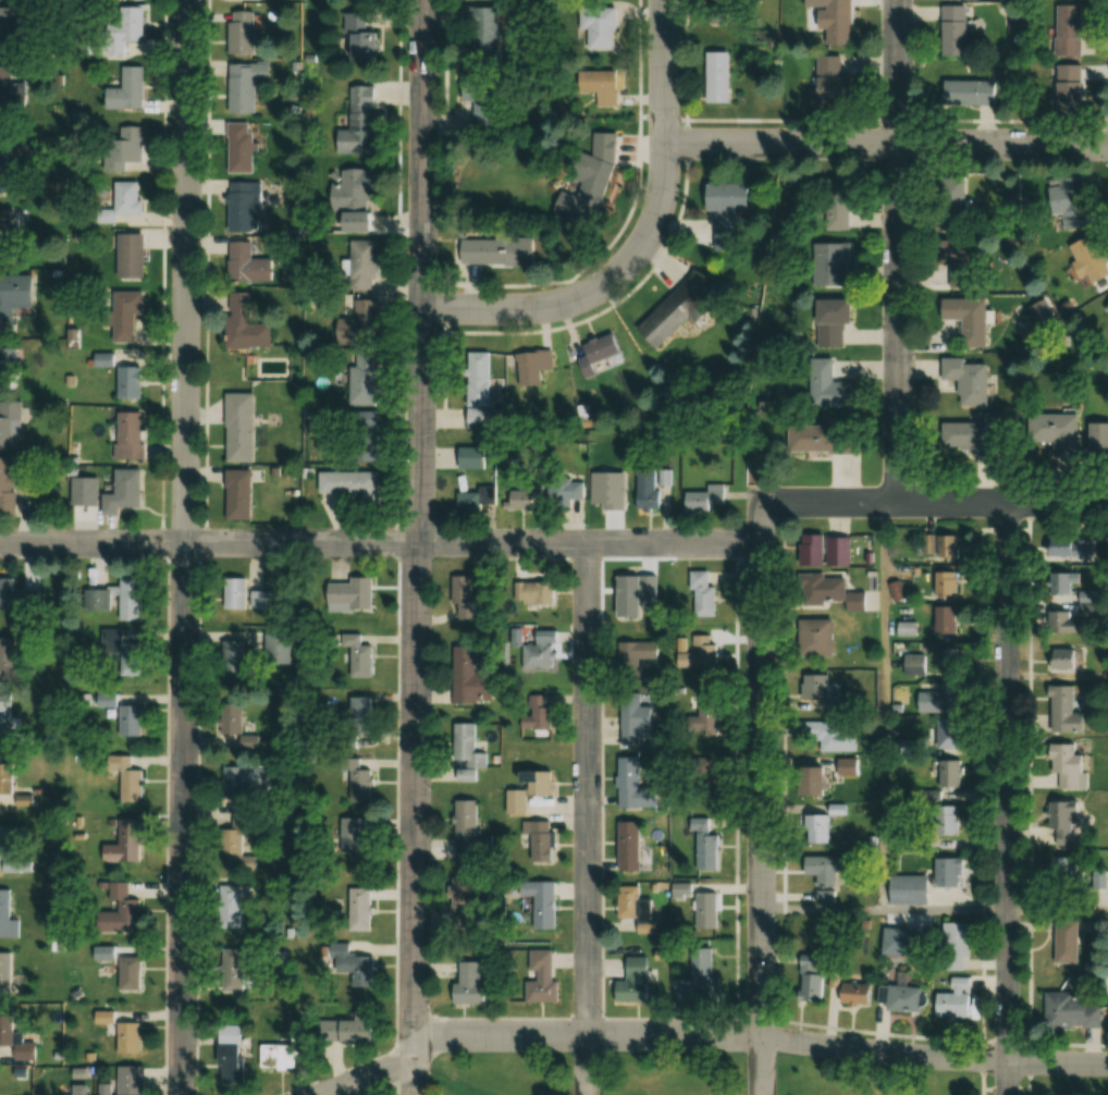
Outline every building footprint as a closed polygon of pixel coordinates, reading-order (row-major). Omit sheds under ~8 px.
[(829,4),(817,4),(816,45),(852,46),(853,0),(829,0),(829,4)] [(938,5),(938,56),(963,56),(964,6),(938,5)] [(1052,56),(1079,56),(1079,5),(1052,5),(1052,56)] [(148,7),(102,7),(102,56),(129,56),(129,42),(148,42),(148,7)] [(28,54),(28,8),(0,8),(0,54),(28,54)] [(483,8),(482,56),(505,56),(506,8),(483,8)] [(257,54),(257,11),(231,11),(231,54),(257,54)] [(345,33),(354,33),(353,61),(378,61),(379,32),(367,31),(367,13),(346,13),(345,33)] [(616,50),(616,13),(587,13),(587,50),(616,50)] [(709,104),(733,104),(733,52),(709,52),(709,104)] [(813,105),(845,105),(846,75),(841,75),(841,56),(814,55),(813,105)] [(258,80),(273,80),(273,64),(232,64),(232,113),(258,113),(258,80)] [(1052,65),(1052,109),(1080,109),(1080,65),(1052,65)] [(26,118),(26,84),(15,84),(15,66),(0,66),(0,118),(26,118)] [(108,109),(146,109),(146,66),(125,66),(125,88),(108,88),(108,109)] [(620,107),(620,71),(584,71),(584,90),(597,90),(597,107),(620,107)] [(504,132),(505,76),(468,76),(468,100),(479,100),(479,131),(504,132)] [(996,81),(937,80),(936,105),(996,106),(996,81)] [(353,130),(341,130),(341,153),(378,153),(378,86),(352,86),(353,130)] [(231,173),(257,173),(257,122),(231,122),(231,173)] [(145,126),(117,126),(117,171),(129,171),(129,162),(145,162),(145,126)] [(617,133),(592,132),(591,192),(615,193),(617,133)] [(0,193),(20,193),(21,133),(1,133),(0,193)] [(344,169),(345,183),(334,184),(335,208),(381,207),(380,168),(344,169)] [(1048,216),(1059,214),(1063,231),(1088,226),(1078,175),(1042,182),(1048,216)] [(938,230),(967,230),(967,200),(962,200),(962,178),(938,178),(938,230)] [(144,182),(118,182),(118,215),(144,215),(144,182)] [(263,182),(231,182),(232,232),(257,232),(257,214),(264,214),(263,182)] [(713,212),(718,212),(718,250),(744,250),(745,211),(756,211),(756,184),(713,184),(713,212)] [(0,210),(0,247),(19,247),(19,210),(0,210)] [(380,233),(380,211),(349,211),(349,233),(380,233)] [(516,231),(497,231),(497,240),(454,240),(454,267),(537,267),(537,237),(516,237),(516,231)] [(1064,244),(1077,278),(1086,274),(1089,281),(1107,274),(1091,234),(1064,244)] [(121,279),(148,279),(148,235),(121,235),(121,279)] [(936,240),(936,265),(972,265),(972,240),(936,240)] [(351,241),(351,281),(380,281),(380,241),(351,241)] [(276,282),(276,259),(254,259),(254,242),(232,242),(233,282),(276,282)] [(812,286),(846,286),(846,243),(812,243),(812,286)] [(0,276),(0,336),(37,336),(37,276),(0,276)] [(640,328),(659,349),(693,318),(700,324),(713,312),(707,305),(716,297),(697,276),(640,328)] [(138,315),(146,315),(146,292),(115,292),(115,342),(138,343),(138,315)] [(274,348),(274,322),(254,322),(254,292),(230,292),(230,348),(274,348)] [(340,319),(340,343),(381,343),(381,299),(357,299),(357,319),(340,319)] [(845,299),(813,299),(813,348),(845,348),(845,299)] [(958,347),(983,347),(983,299),(944,299),(944,318),(958,318),(958,347)] [(588,377),(597,374),(594,364),(624,354),(618,334),(585,345),(589,357),(582,360),(588,377)] [(493,351),(472,351),(472,428),(507,428),(507,408),(493,408),(493,351)] [(553,351),(519,353),(522,387),(556,384),(553,351)] [(352,405),(379,405),(379,354),(352,354),(352,405)] [(120,399),(144,399),(144,355),(120,355),(120,399)] [(937,380),(954,381),(954,399),(978,400),(979,358),(938,357),(937,380)] [(806,358),(806,406),(848,406),(848,382),(829,382),(829,358),(806,358)] [(256,462),(256,393),(229,393),(229,462),(256,462)] [(19,402),(0,402),(0,448),(19,448),(19,402)] [(144,411),(119,411),(119,460),(144,460),(144,411)] [(1075,415),(1047,415),(1047,456),(1074,456),(1075,415)] [(1084,421),(1085,446),(1107,445),(1107,420),(1084,421)] [(938,421),(937,454),(989,455),(990,422),(938,421)] [(790,425),(790,452),(829,452),(829,425),(790,425)] [(488,470),(488,447),(461,447),(461,470),(488,470)] [(19,515),(19,490),(25,490),(25,475),(14,475),(14,458),(0,458),(0,515),(19,515)] [(144,469),(118,469),(118,494),(106,494),(106,515),(124,515),(124,510),(144,510),(144,469)] [(255,520),(255,470),(229,470),(229,520),(255,520)] [(331,500),(380,500),(380,472),(331,472),(331,500)] [(627,507),(628,483),(607,483),(607,476),(590,476),(590,507),(627,507)] [(73,506),(99,506),(99,478),(73,478),(73,506)] [(550,505),(585,505),(585,479),(550,479),(550,505)] [(727,485),(707,485),(707,492),(684,492),(684,510),(727,510),(727,485)] [(481,514),(481,493),(453,493),(453,514),(481,514)] [(952,558),(952,535),(920,535),(920,558),(952,558)] [(804,566),(854,566),(854,536),(804,536),(804,566)] [(930,572),(930,597),(952,597),(952,572),(930,572)] [(847,601),(847,611),(863,611),(863,592),(850,592),(850,575),(811,575),(811,602),(847,601)] [(454,605),(460,605),(460,619),(484,619),(484,603),(475,603),(475,576),(454,576),(454,605)] [(645,594),(640,594),(640,576),(618,576),(618,619),(645,619),(645,594)] [(41,610),(41,593),(15,593),(15,578),(0,578),(0,611),(41,610)] [(249,609),(249,578),(228,578),(228,609),(249,609)] [(374,608),(374,578),(351,578),(351,583),(332,583),(332,608),(374,608)] [(144,579),(123,579),(122,590),(84,590),(84,611),(114,612),(114,597),(122,597),(121,621),(144,622),(144,579)] [(555,582),(525,582),(525,605),(555,605),(555,582)] [(254,609),(273,609),(273,592),(254,592),(254,609)] [(931,634),(951,634),(951,606),(931,606),(931,634)] [(1072,611),(1048,611),(1048,632),(1086,632),(1086,618),(1072,618),(1072,611)] [(836,657),(836,619),(805,619),(805,657),(836,657)] [(363,635),(353,635),(353,678),(374,678),(374,645),(363,645),(363,635)] [(26,670),(18,670),(18,636),(0,636),(0,683),(26,683),(26,670)] [(716,668),(716,636),(691,636),(691,653),(678,653),(678,668),(716,668)] [(144,676),(144,642),(117,642),(117,676),(144,676)] [(246,672),(246,642),(229,642),(229,672),(246,672)] [(629,662),(660,662),(660,642),(629,642),(629,662)] [(519,645),(519,668),(553,668),(553,645),(519,645)] [(455,703),(498,703),(498,672),(477,672),(477,646),(456,646),(455,703)] [(955,649),(934,648),(934,665),(955,666),(955,649)] [(899,675),(924,675),(924,655),(899,655),(899,675)] [(832,675),(804,675),(804,699),(832,699),(832,675)] [(913,712),(957,712),(957,681),(937,681),(937,691),(913,691),(913,712)] [(1045,685),(1045,734),(1081,734),(1081,712),(1068,712),(1068,685),(1045,685)] [(641,746),(641,728),(653,728),(654,707),(641,707),(641,694),(621,694),(621,746),(641,746)] [(374,697),(348,697),(348,744),(374,744),(374,697)] [(718,697),(686,697),(687,740),(719,739),(718,697)] [(0,701),(0,736),(14,736),(14,701),(0,701)] [(220,735),(245,735),(245,701),(220,701),(220,735)] [(121,705),(121,737),(144,737),(144,705),(121,705)] [(551,729),(551,708),(525,709),(525,730),(551,729)] [(953,721),(933,721),(933,749),(953,749),(953,721)] [(859,752),(859,722),(815,722),(815,752),(859,752)] [(478,754),(478,723),(457,723),(457,769),(489,769),(489,754),(478,754)] [(1071,744),(1044,744),(1045,775),(1055,775),(1055,789),(1085,789),(1085,771),(1080,771),(1080,754),(1071,754),(1071,744)] [(641,789),(640,757),(618,758),(619,809),(659,809),(659,789),(641,789)] [(727,779),(727,758),(702,758),(702,779),(727,779)] [(840,776),(861,776),(861,759),(840,759),(840,776)] [(833,760),(810,760),(810,797),(833,797),(833,760)] [(934,788),(956,788),(956,760),(934,760),(934,788)] [(15,795),(15,763),(0,763),(0,795),(15,795)] [(225,797),(239,797),(239,807),(271,807),(271,767),(225,767),(225,797)] [(372,802),(372,770),(340,770),(341,802),(372,802)] [(144,771),(124,771),(124,803),(144,803),(144,771)] [(526,790),(508,790),(508,815),(529,815),(529,798),(554,798),(554,772),(526,772),(526,790)] [(456,801),(458,860),(492,860),(492,836),(480,836),(479,801),(456,801)] [(1050,801),(1050,829),(1069,829),(1069,814),(1077,814),(1077,801),(1050,801)] [(956,836),(956,806),(931,806),(931,836),(956,836)] [(352,869),(372,868),(372,835),(363,835),(363,818),(343,819),(343,838),(352,838),(352,869)] [(230,871),(260,870),(260,856),(247,857),(247,837),(259,836),(259,819),(230,819),(230,871)] [(699,831),(699,871),(719,871),(719,836),(710,836),(710,820),(694,820),(694,831),(699,831)] [(121,846),(105,846),(105,863),(143,863),(143,821),(121,821),(121,846)] [(522,836),(534,836),(534,863),(554,863),(554,822),(522,822),(522,836)] [(619,822),(619,871),(643,871),(643,822),(619,822)] [(34,874),(34,862),(16,862),(16,843),(29,844),(29,827),(0,827),(0,874),(34,874)] [(848,857),(808,857),(808,876),(820,876),(820,887),(841,887),(841,874),(848,874),(848,857)] [(1047,857),(1047,885),(1073,885),(1073,857),(1047,857)] [(959,858),(931,858),(931,887),(959,887),(959,858)] [(925,904),(925,875),(885,875),(885,904),(925,904)] [(476,878),(454,878),(454,931),(476,931),(476,878)] [(557,930),(557,882),(534,882),(534,930),(557,930)] [(142,932),(142,900),(130,900),(130,883),(110,883),(110,910),(110,932),(142,932)] [(235,887),(235,897),(245,897),(244,887),(235,887)] [(654,901),(641,901),(641,887),(620,887),(621,930),(639,930),(639,932),(655,931),(654,901)] [(348,932),(373,932),(373,889),(348,889),(348,932)] [(13,920),(13,890),(0,890),(0,939),(20,939),(20,920),(13,920)] [(719,893),(695,893),(695,929),(719,929),(719,893)] [(837,902),(837,894),(828,894),(828,902),(837,902)] [(1074,963),(1074,920),(1051,920),(1051,963),(1074,963)] [(939,922),(939,971),(964,971),(964,922),(939,922)] [(375,956),(350,956),(350,943),(332,943),(332,972),(354,972),(354,987),(375,987),(375,956)] [(247,949),(219,949),(219,989),(247,989),(247,949)] [(530,1003),(560,1003),(560,981),(554,981),(554,950),(530,950),(530,1003)] [(691,953),(692,980),(671,980),(671,1000),(695,999),(695,1000),(722,1000),(721,977),(714,977),(713,953),(691,953)] [(14,994),(14,954),(0,954),(0,994),(14,994)] [(143,991),(143,957),(121,957),(121,991),(143,991)] [(628,982),(616,982),(616,1003),(651,1003),(651,957),(628,957),(628,982)] [(802,1003),(825,1003),(825,957),(802,957),(802,1003)] [(486,962),(459,962),(459,1004),(486,1004),(486,962)] [(968,977),(948,977),(948,991),(931,991),(931,1017),(968,1017),(968,977)] [(875,985),(843,984),(842,1005),(874,1006),(875,985)] [(917,987),(889,987),(889,1011),(917,1011),(917,987)] [(1097,1003),(1078,1004),(1078,992),(1048,993),(1048,1028),(1098,1027),(1097,1003)] [(379,1011),(360,1011),(360,1019),(335,1019),(335,1044),(379,1044),(379,1011)] [(38,1041),(28,1041),(28,1034),(15,1033),(15,1015),(0,1015),(0,1049),(14,1049),(14,1059),(37,1060),(38,1041)] [(117,1054),(141,1054),(141,1023),(117,1023),(117,1054)] [(310,1058),(310,1036),(294,1036),(294,1046),(281,1046),(281,1069),(300,1069),(300,1058),(310,1058)] [(248,1085),(248,1046),(223,1046),(223,1085),(248,1085)] [(146,1066),(116,1066),(116,1094),(146,1094),(146,1066)]
